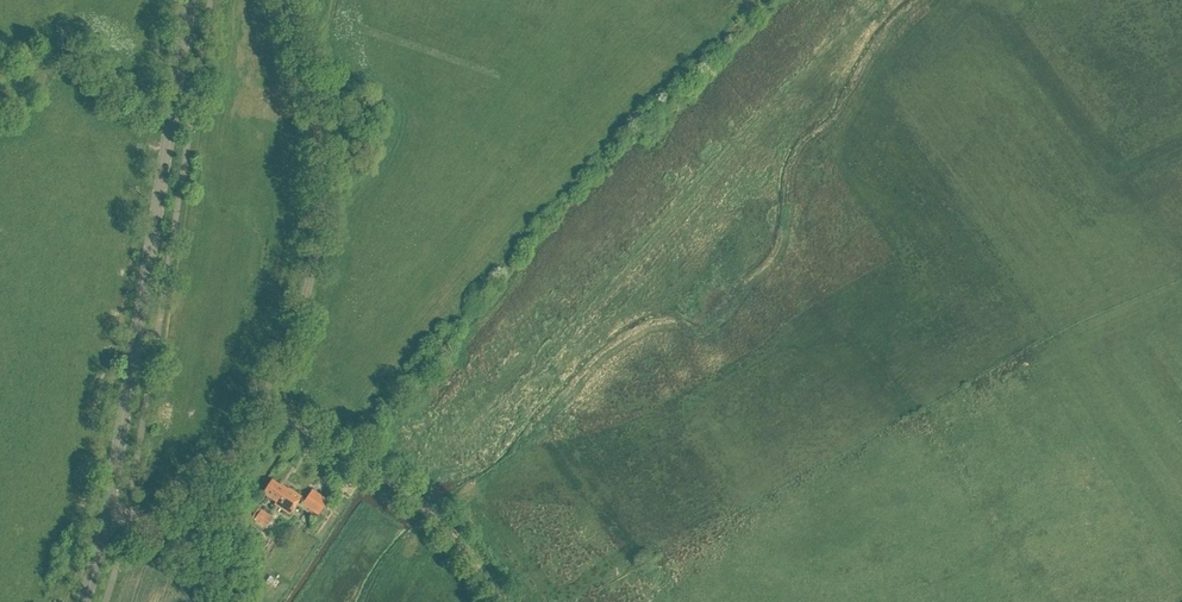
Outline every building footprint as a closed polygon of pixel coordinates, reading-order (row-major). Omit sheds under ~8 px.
[(273,503),(272,505),(289,517),(300,499),(288,490),(287,492),(281,487),(280,489),(270,482),(261,495),(273,503)] [(317,517),(328,501),(312,491),(301,507),(317,517)] [(273,518),(258,508),(252,518),(266,528),(273,518)]
